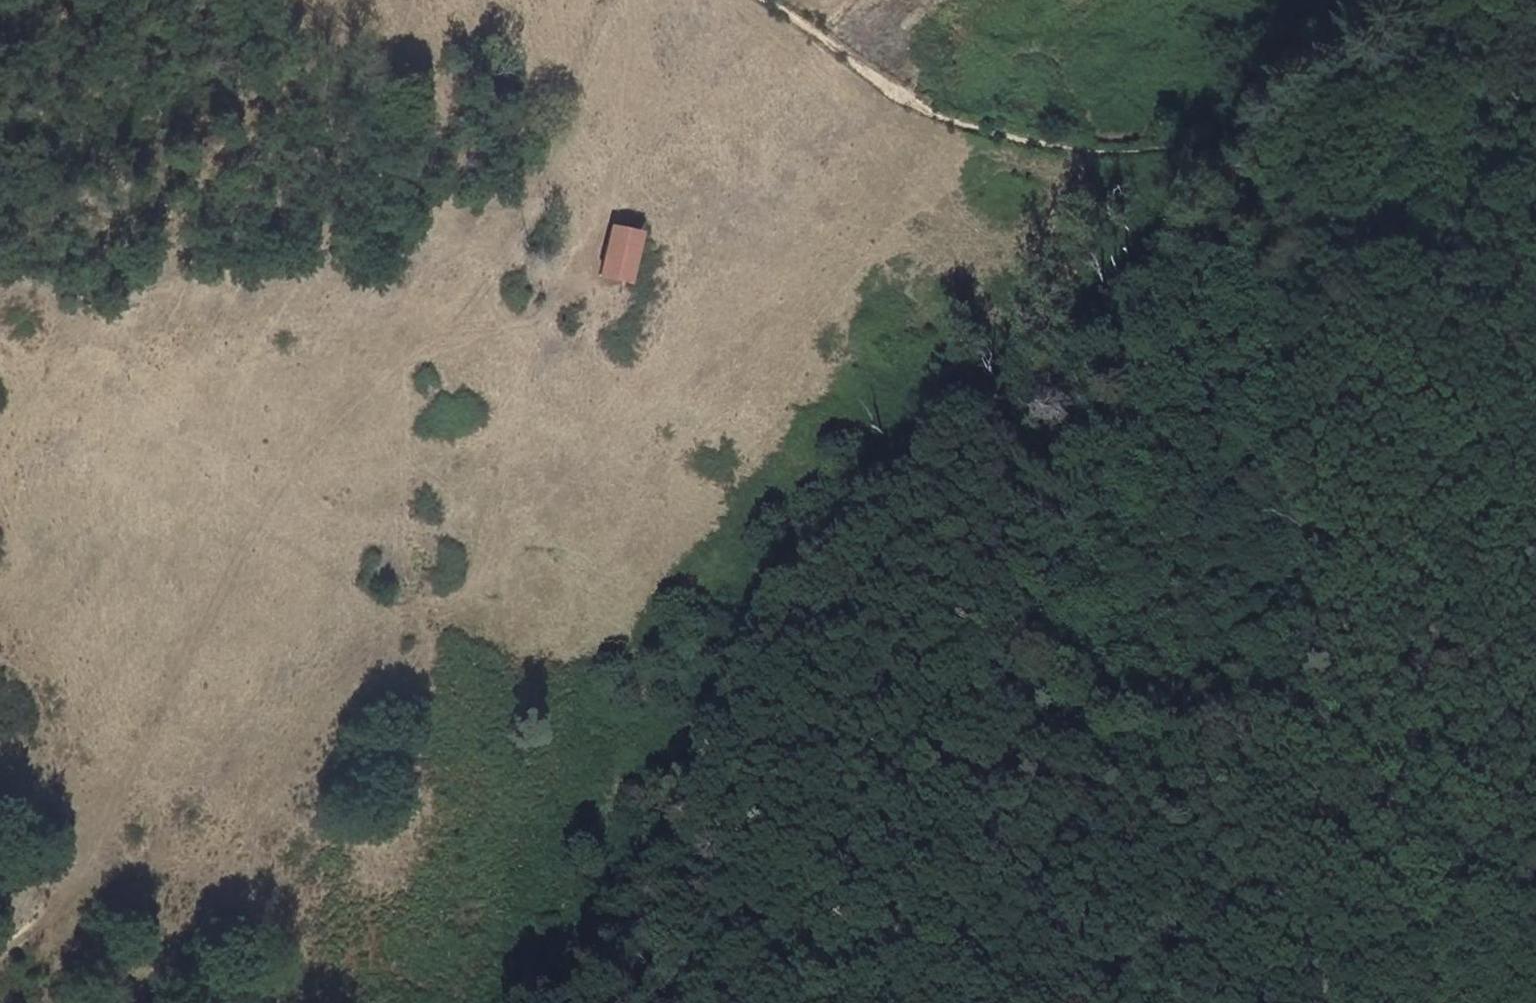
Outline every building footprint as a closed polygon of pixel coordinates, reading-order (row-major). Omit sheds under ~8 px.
[(627,279),(641,226),(610,218),(597,270),(627,279)]
